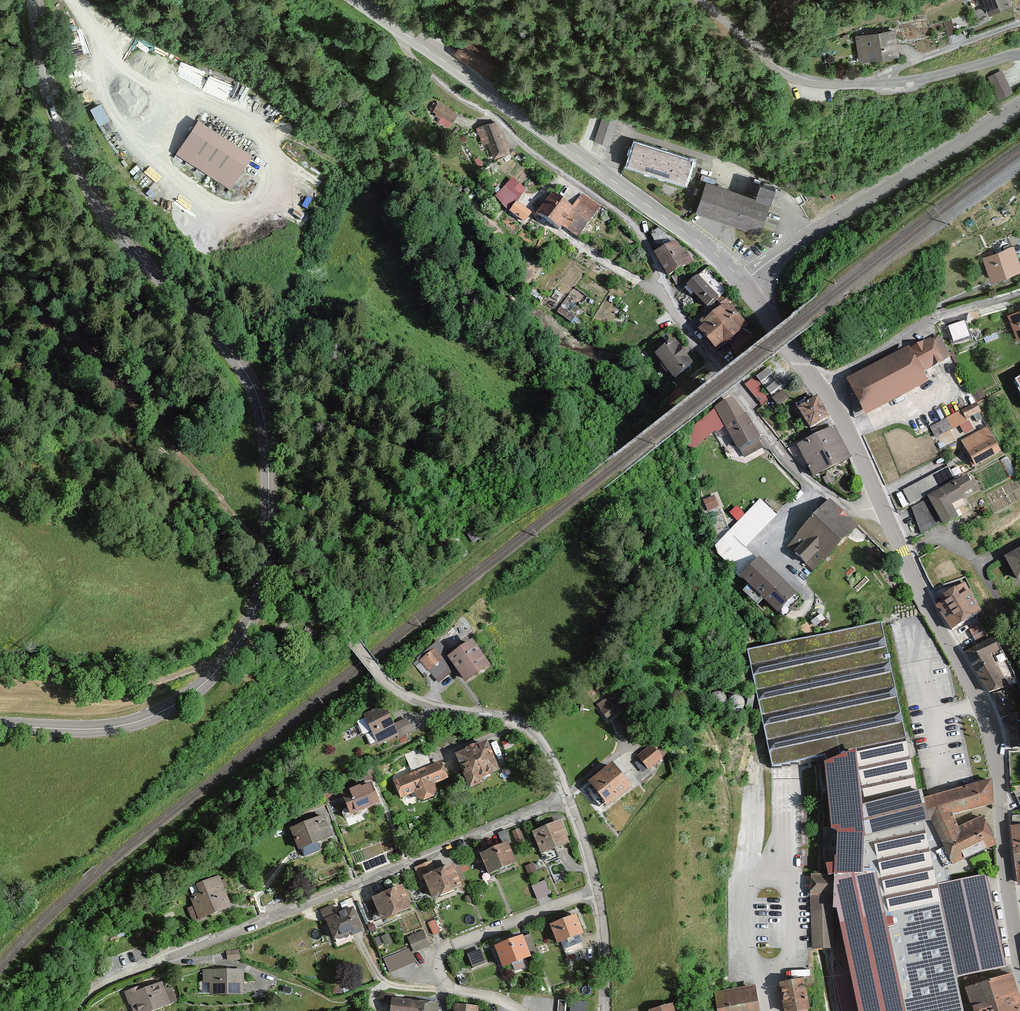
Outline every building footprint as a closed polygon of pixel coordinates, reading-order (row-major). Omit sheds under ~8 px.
[(1005,3),(1003,0),(978,0),(986,14),(1005,3)] [(893,33),(855,39),(859,62),(896,56),(893,33)] [(1000,97),(1015,90),(1003,67),(989,74),(1000,97)] [(204,90),(228,100),(233,85),(210,75),(204,90)] [(432,115),(453,124),(459,109),(438,101),(432,115)] [(103,102),(92,106),(99,123),(109,119),(103,102)] [(620,118),(606,113),(595,139),(610,145),(620,118)] [(254,155),(198,120),(174,156),(231,191),(254,155)] [(498,120),(479,129),(494,160),(514,151),(498,120)] [(695,160),(637,140),(629,164),(687,183),(695,160)] [(534,211),(518,200),(528,187),(512,175),(495,198),(526,222),(534,211)] [(772,204),(708,179),(695,211),(759,236),(772,204)] [(573,209),(552,194),(538,214),(563,233),(567,227),(582,238),(603,209),(583,195),(573,209)] [(693,262),(676,239),(655,255),(672,277),(693,262)] [(982,258),(991,284),(1019,273),(1019,262),(1014,246),(982,258)] [(728,292),(706,269),(687,288),(709,311),(728,292)] [(750,330),(729,303),(697,329),(718,355),(750,330)] [(1007,315),(1018,341),(1019,340),(1019,310),(1007,315)] [(909,348),(847,379),(867,417),(931,384),(928,377),(954,364),(940,337),(911,352),(909,348)] [(696,365),(674,341),(655,358),(677,382),(696,365)] [(759,373),(771,394),(783,387),(771,366),(759,373)] [(757,375),(746,383),(763,404),(773,396),(757,375)] [(777,404),(790,398),(786,388),(773,394),(777,404)] [(766,449),(733,395),(714,407),(747,460),(766,449)] [(817,398),(799,409),(811,429),(829,417),(817,398)] [(978,401),(963,407),(967,417),(982,411),(978,401)] [(962,425),(966,433),(973,430),(964,409),(931,424),(936,436),(962,425)] [(834,427),(797,446),(815,480),(852,460),(834,427)] [(939,435),(942,444),(965,436),(962,427),(939,435)] [(987,431),(965,444),(979,466),(1001,453),(987,431)] [(977,492),(968,475),(929,497),(945,527),(960,519),(953,506),(977,492)] [(912,501),(927,492),(920,481),(905,490),(912,501)] [(710,510),(721,505),(716,494),(705,499),(710,510)] [(740,521),(716,546),(733,563),(780,515),(762,497),(747,512),(738,504),(731,512),(740,521)] [(859,527),(831,501),(787,548),(816,574),(859,527)] [(1007,558),(1019,581),(1019,551),(1007,558)] [(799,596),(759,560),(741,580),(781,616),(799,596)] [(955,625),(978,613),(965,586),(941,598),(955,625)] [(981,623),(971,630),(978,639),(988,632),(981,623)] [(883,624),(749,652),(774,770),(827,758),(854,753),(907,742),(883,624)] [(441,681),(455,667),(440,653),(446,647),(438,639),(418,659),(441,681)] [(473,640),(448,658),(467,684),(492,667),(473,640)] [(982,646),(967,654),(987,688),(1001,680),(982,646)] [(598,702),(608,719),(620,711),(610,695),(598,702)] [(394,726),(384,706),(363,717),(379,748),(412,731),(406,719),(394,726)] [(485,741),(454,756),(470,788),(501,774),(485,741)] [(651,742),(637,756),(650,768),(663,755),(651,742)] [(907,742),(854,753),(883,899),(908,1010),(964,1010),(957,978),(938,886),(920,803),(907,742)] [(883,899),(854,753),(827,758),(835,840),(838,909),(859,1010),(906,1010),(883,899)] [(441,762),(393,783),(401,801),(415,795),(420,805),(440,796),(435,785),(449,780),(441,762)] [(634,788),(614,763),(588,784),(608,809),(634,788)] [(990,783),(920,803),(938,886),(948,884),(945,868),(995,846),(982,820),(958,831),(950,816),(993,805),(990,783)] [(368,785),(342,798),(353,820),(380,807),(368,785)] [(324,816),(290,831),(301,854),(334,839),(324,816)] [(562,823),(533,835),(541,854),(570,843),(562,823)] [(508,844),(482,855),(492,878),(518,866),(508,844)] [(451,867),(424,878),(434,901),(460,890),(451,867)] [(986,876),(948,884),(938,886),(957,978),(1007,967),(986,876)] [(219,878),(196,888),(200,896),(190,900),(200,922),(232,909),(219,878)] [(534,883),(538,896),(551,893),(548,879),(534,883)] [(401,887),(372,899),(381,923),(411,911),(401,887)] [(352,908),(326,920),(337,944),(363,932),(352,908)] [(586,934),(577,915),(550,928),(559,947),(586,934)] [(415,950),(431,944),(425,928),(409,935),(415,950)] [(530,935),(496,948),(505,970),(539,957),(530,935)] [(413,946),(385,954),(390,969),(417,961),(413,946)] [(481,948),(470,953),(475,965),(487,960),(481,948)] [(245,971),(203,972),(203,985),(211,985),(211,995),(245,995),(245,971)] [(967,990),(974,1010),(1019,1010),(1019,997),(1013,975),(967,990)] [(125,995),(133,1010),(159,1010),(178,1003),(172,987),(164,991),(160,980),(125,995)] [(780,985),(785,1010),(811,1010),(805,980),(780,985)] [(757,987),(713,995),(716,1010),(761,1010),(757,987)] [(572,999),(572,1010),(588,1010),(588,1000),(572,999)] [(391,1001),(390,1010),(439,1010),(439,1003),(391,1001)]
